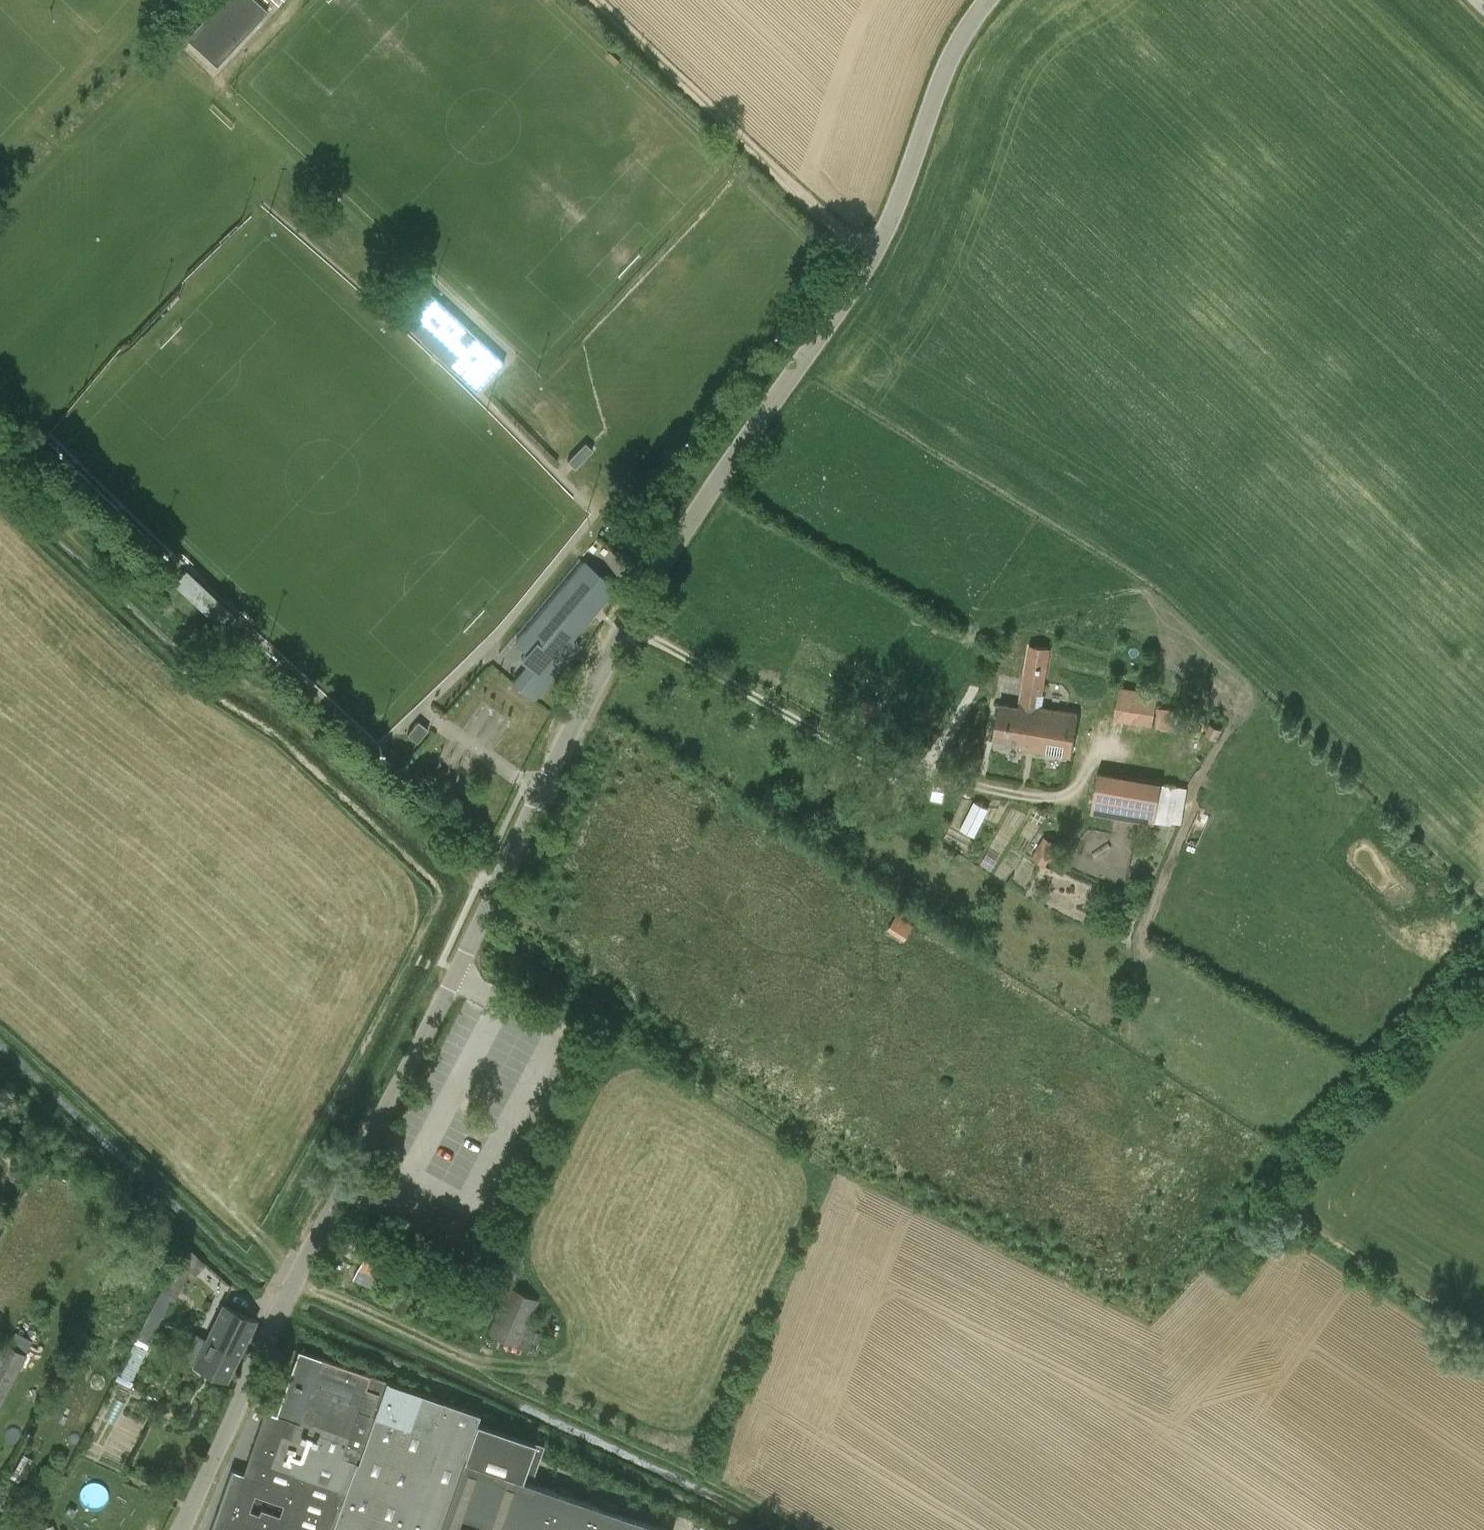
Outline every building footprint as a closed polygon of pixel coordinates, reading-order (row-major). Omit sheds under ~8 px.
[(260,3),(257,0),(221,0),(187,37),(217,65),(238,43),(230,36),(260,3)] [(503,361),(428,290),(400,320),(455,371),(456,371),(476,390),(503,361)] [(585,442),(567,460),(575,467),(593,449),(585,442)] [(615,587),(584,559),(515,640),(528,651),(506,678),(534,701),(578,648),(570,640),(615,587)] [(239,616),(186,567),(173,581),(226,630),(239,616)] [(1028,644),(1019,702),(1018,706),(1000,703),(994,739),(1021,743),(1021,748),(1070,756),(1078,712),(1041,706),(1051,648),(1028,644)] [(1157,724),(1159,707),(1115,701),(1113,718),(1157,724)] [(407,733),(417,741),(428,728),(418,720),(407,733)] [(1154,824),(1155,821),(1172,824),(1172,822),(1182,824),(1189,787),(1161,783),(1162,781),(1099,771),(1091,814),(1154,824)] [(977,798),(963,828),(978,835),(992,805),(977,798)] [(1046,865),(1058,844),(1044,836),(1032,856),(1046,865)] [(186,1245),(161,1291),(160,1290),(136,1338),(148,1344),(173,1296),(175,1298),(189,1270),(196,1274),(206,1264),(197,1255),(186,1245)] [(394,1257),(368,1245),(353,1278),(379,1290),(394,1257)] [(527,1324),(539,1298),(508,1285),(488,1332),(536,1353),(546,1332),(527,1324)] [(222,1303),(205,1340),(195,1335),(184,1356),(194,1361),(193,1364),(227,1380),(256,1319),(222,1303)] [(27,1354),(5,1342),(0,1351),(0,1406),(27,1354)] [(131,1380),(147,1348),(137,1343),(121,1374),(131,1380)] [(533,1474),(543,1444),(476,1420),(479,1412),(386,1380),(386,1379),(298,1349),(276,1413),(265,1409),(243,1472),(231,1468),(210,1529),(671,1529),(521,1478),(524,1471),(533,1474)]
